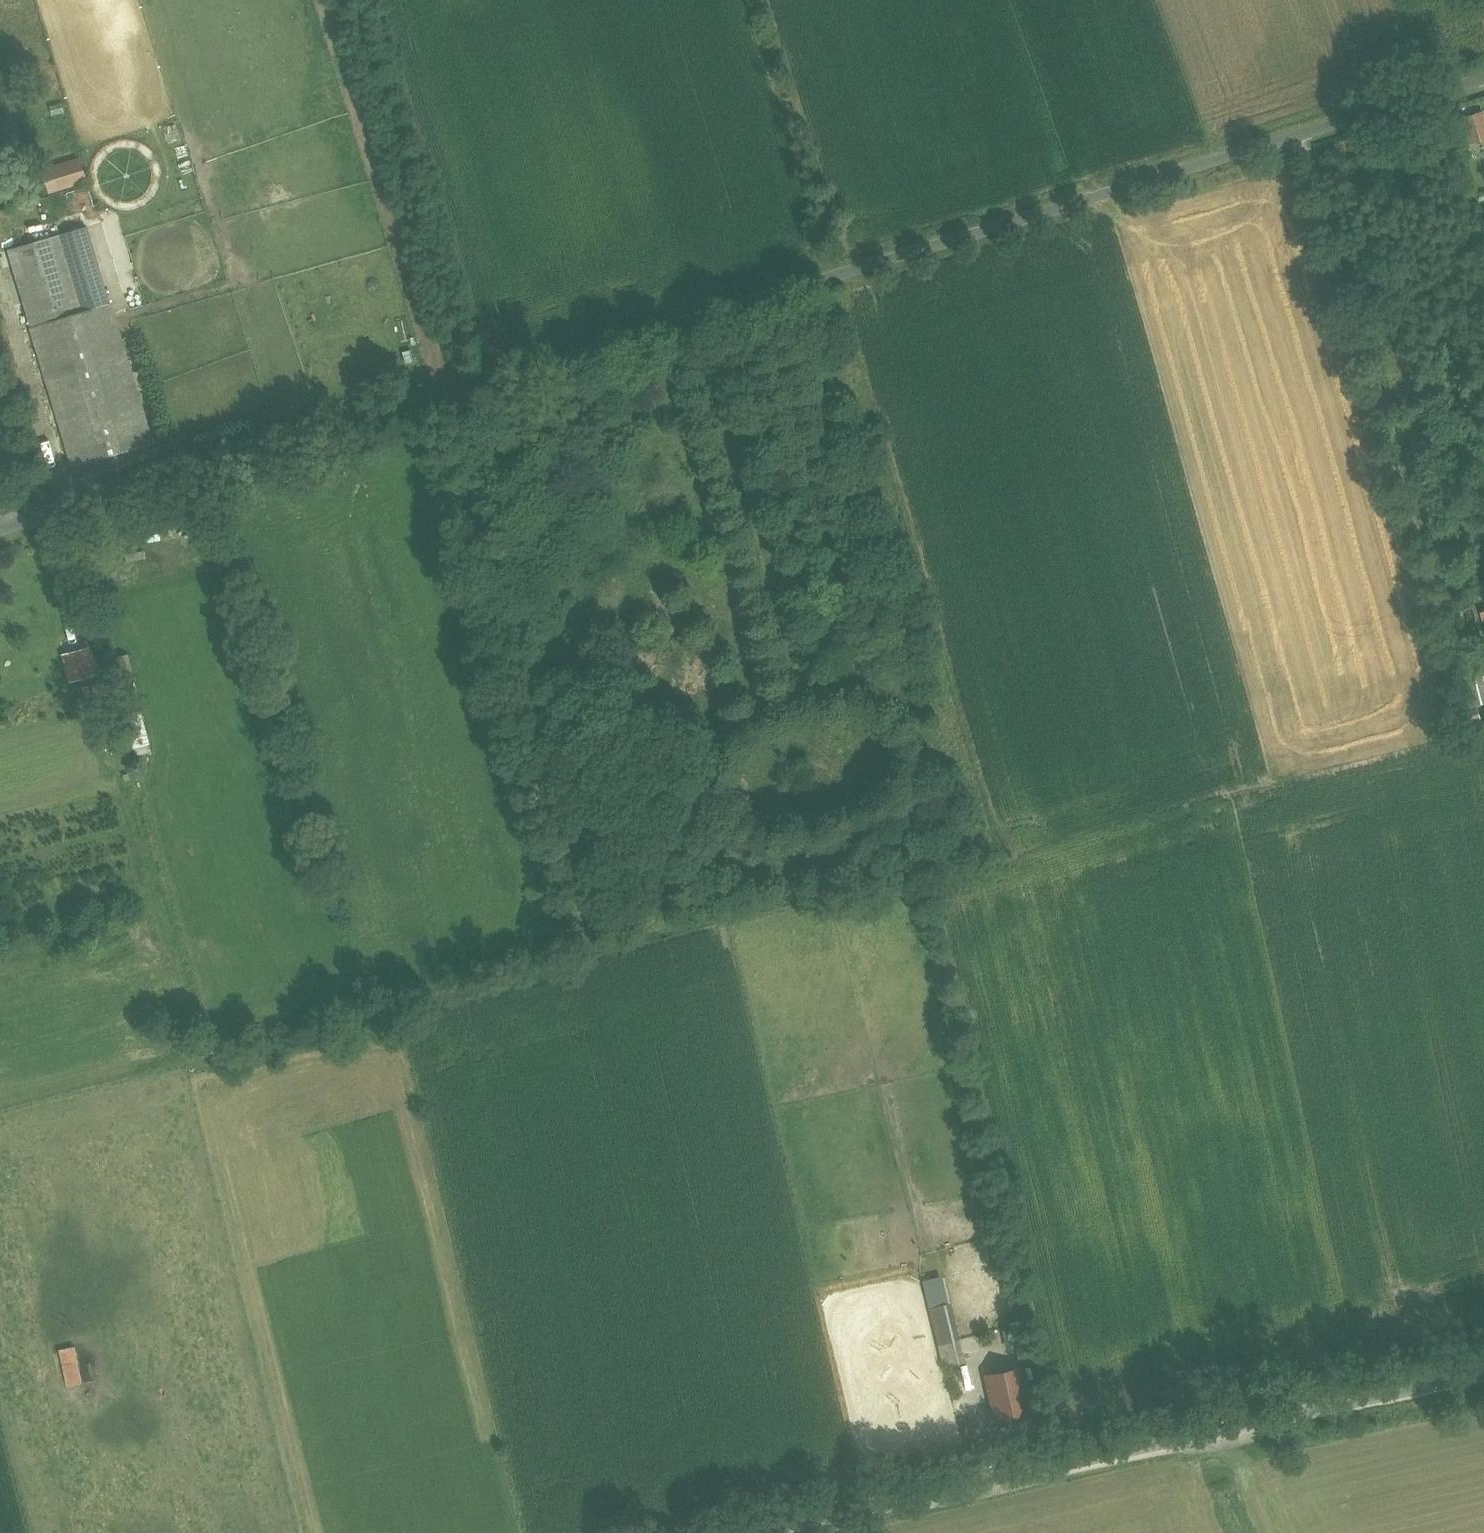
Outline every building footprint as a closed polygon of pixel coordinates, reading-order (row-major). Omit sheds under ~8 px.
[(1466,119),(1473,140),(1483,137),(1483,117),(1483,114),(1466,119)] [(154,443),(88,226),(10,250),(75,466),(154,443)] [(89,647),(65,654),(73,682),(97,675),(89,647)] [(1457,676),(1464,702),(1468,701),(1469,707),(1483,703),(1483,670),(1457,676)] [(1479,710),(1467,714),(1470,723),(1482,719),(1479,710)] [(923,1281),(930,1309),(950,1304),(944,1276),(923,1281)] [(950,1304),(930,1309),(935,1331),(956,1327),(950,1304)] [(956,1327),(935,1331),(943,1366),(964,1362),(956,1327)] [(1021,1327),(1009,1330),(1012,1343),(1024,1340),(1021,1327)] [(58,1350),(68,1388),(85,1384),(75,1346),(58,1350)] [(1010,1362),(975,1370),(984,1412),(1019,1404),(1010,1362)]
